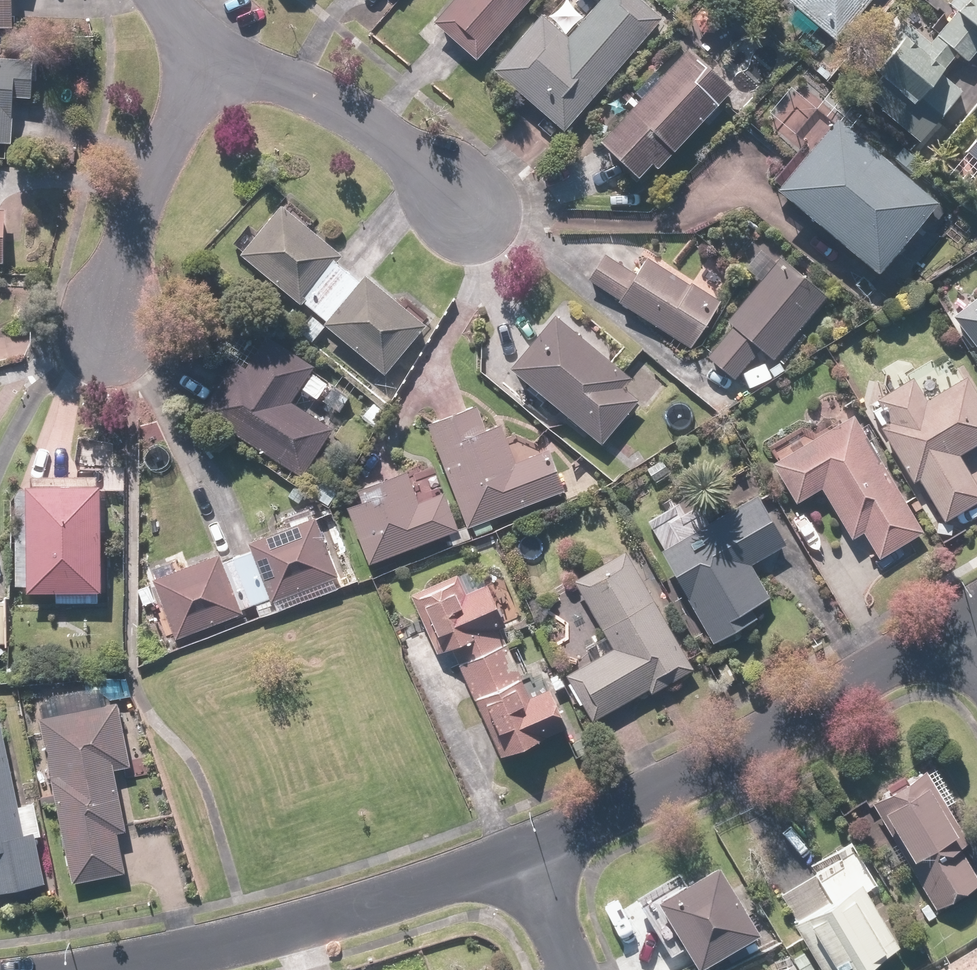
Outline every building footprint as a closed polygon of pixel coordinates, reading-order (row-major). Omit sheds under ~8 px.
[(13,29),(13,0),(0,0),(0,29),(13,29)] [(476,62),(532,0),(453,0),(433,23),(476,62)] [(492,71),(564,132),(662,19),(640,0),(600,0),(567,38),(540,15),(492,71)] [(872,0),(786,0),(837,42),(872,0)] [(948,5),(956,11),(929,43),(901,20),(886,39),(897,48),(875,74),(880,78),(864,98),(919,144),(962,93),(940,74),(957,54),(968,63),(976,52),(976,0),(952,0),(948,5)] [(689,49),(597,143),(635,181),(652,165),(657,170),(733,92),(689,49)] [(34,61),(0,58),(0,145),(11,145),(15,98),(31,99),(34,61)] [(775,194),(877,277),(937,203),(835,120),(775,194)] [(965,152),(976,163),(976,138),(965,152)] [(427,327),(366,276),(360,283),(337,264),(343,257),(281,205),(239,255),(302,307),(305,304),(327,322),(324,326),(385,377),(427,327)] [(619,301),(618,303),(691,350),(721,303),(691,283),(689,285),(647,258),(636,274),(605,255),(588,281),(619,301)] [(781,257),(726,322),(733,328),(708,357),(734,379),(759,350),(772,361),(827,296),(781,257)] [(952,317),(976,349),(976,297),(952,317)] [(554,315),(509,369),(603,446),(640,401),(624,388),(632,379),(554,315)] [(233,361),(200,414),(302,477),(332,429),(291,404),(315,367),(265,336),(245,369),(233,361)] [(965,375),(925,398),(911,376),(875,397),(888,420),(879,425),(912,481),(917,478),(943,521),(976,501),(976,487),(958,454),(976,443),(976,395),(965,375)] [(476,406),(426,425),(467,528),(564,490),(548,449),(515,463),(500,425),(486,431),(476,406)] [(878,557),(922,531),(852,413),(770,462),(794,502),(821,487),(851,538),(863,531),(878,557)] [(347,508),(369,565),(458,531),(444,494),(419,503),(407,471),(382,481),(387,493),(347,508)] [(102,593),(101,487),(27,488),(29,595),(102,593)] [(659,549),(712,642),(757,617),(751,607),(769,597),(750,564),(784,545),(755,495),(659,549)] [(314,517),(247,543),(251,552),(222,563),(219,554),(153,580),(177,641),(244,614),(242,610),(269,600),(271,604),(338,577),(314,517)] [(566,675),(592,720),(647,688),(651,694),(693,669),(623,550),(572,580),(612,648),(566,675)] [(450,647),(499,756),(565,727),(548,688),(530,696),(500,628),(505,626),(486,583),(465,592),(456,572),(409,593),(436,653),(450,647)] [(129,766),(116,701),(38,717),(73,882),(124,871),(115,831),(126,829),(113,769),(129,766)] [(0,719),(0,892),(44,883),(33,831),(24,833),(0,719)] [(870,803),(938,911),(976,886),(976,873),(960,846),(968,841),(924,770),(870,803)] [(759,931),(718,862),(657,898),(699,967),(759,931)] [(832,899),(816,872),(779,895),(795,921),(792,923),(820,969),(861,969),(899,947),(860,883),(832,899)] [(953,969),(976,969),(976,955),(953,969)]
